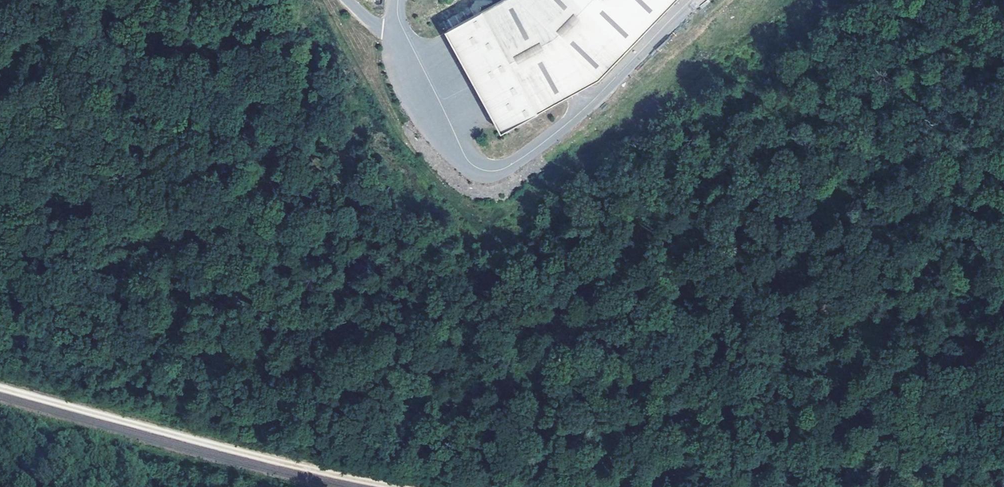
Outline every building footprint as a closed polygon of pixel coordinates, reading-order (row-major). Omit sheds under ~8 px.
[(448,29),(504,131),(601,78),(676,0),(501,0),(448,29)]
